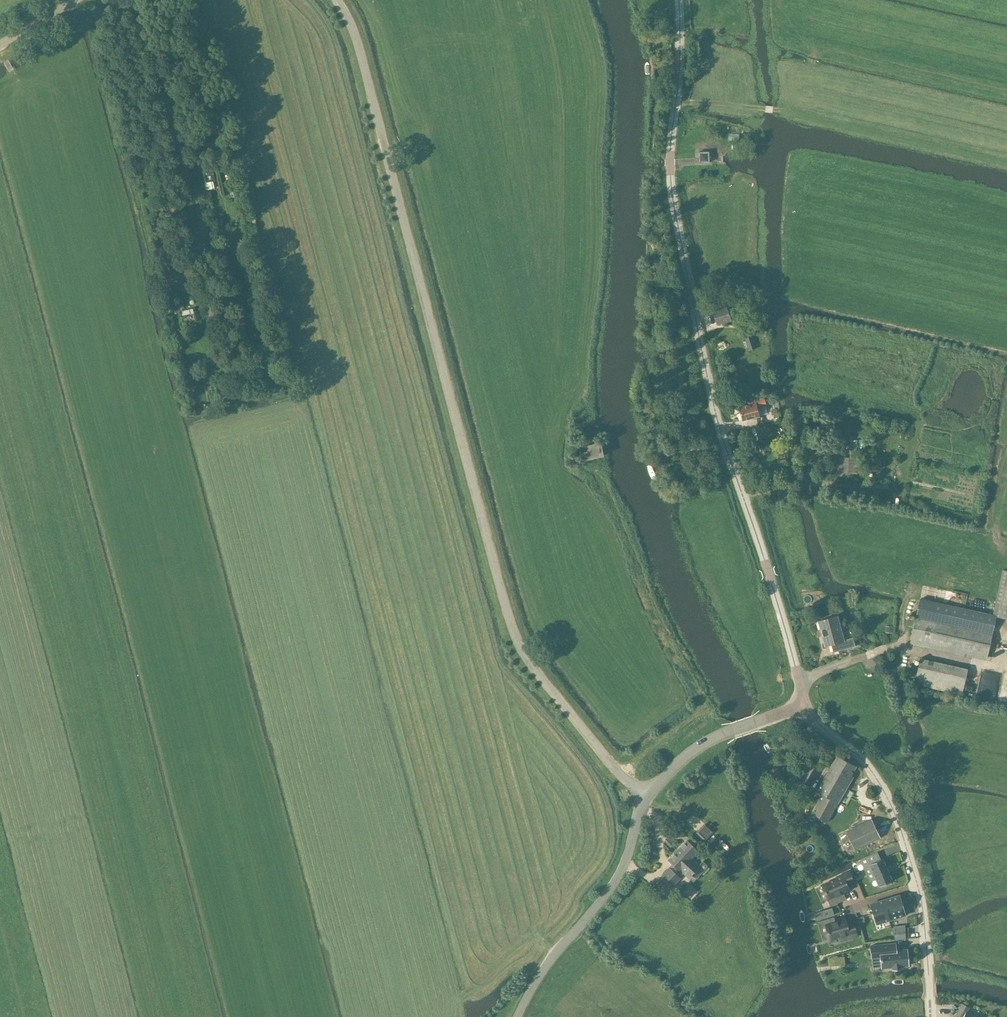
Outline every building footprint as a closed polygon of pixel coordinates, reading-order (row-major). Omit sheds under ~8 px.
[(709,152),(698,152),(698,163),(709,163),(709,152)] [(212,163),(198,166),(199,169),(201,168),(204,184),(205,183),(211,182),(216,181),(212,163)] [(739,303),(733,305),(735,313),(741,311),(739,303)] [(717,325),(731,321),(736,319),(733,309),(728,310),(727,307),(713,311),(717,325)] [(748,351),(756,348),(752,336),(744,339),(748,351)] [(749,405),(739,407),(742,421),(752,418),(754,419),(756,418),(757,417),(759,416),(757,408),(766,405),(764,398),(755,400),(748,402),(749,405)] [(604,457),(601,441),(577,446),(580,461),(604,457)] [(757,453),(764,451),(762,443),(755,445),(757,453)] [(919,601),(916,612),(909,644),(986,661),(993,629),(996,618),(919,601)] [(824,646),(831,644),(833,652),(855,646),(853,637),(844,640),(837,616),(818,621),(824,646)] [(915,658),(911,680),(960,690),(964,667),(915,658)] [(811,812),(819,817),(830,798),(827,797),(841,774),(839,773),(840,770),(842,771),(845,766),(843,764),(845,761),(836,756),(816,791),(822,794),(811,812)] [(830,798),(819,817),(828,822),(853,778),(850,777),(856,767),(845,761),(843,764),(845,766),(842,771),(840,770),(839,773),(841,774),(827,797),(830,798)] [(794,778),(798,781),(809,787),(819,770),(808,764),(803,772),(799,770),(794,778)] [(690,783),(680,790),(683,794),(693,787),(690,783)] [(848,832),(855,848),(878,837),(871,821),(848,832)] [(705,840),(713,831),(705,823),(697,832),(705,840)] [(692,859),(691,858),(698,851),(686,841),(668,860),(680,870),(690,879),(692,876),(693,876),(694,875),(694,874),(700,867),(692,859)] [(877,852),(860,860),(864,868),(870,865),(879,887),(882,885),(882,887),(890,883),(890,882),(892,881),(883,859),(880,860),(877,852)] [(669,869),(662,877),(672,886),(679,878),(669,869)] [(822,885),(830,905),(845,898),(842,892),(849,889),(847,885),(853,882),(849,872),(837,877),(838,879),(822,885)] [(871,904),(876,923),(905,915),(900,896),(871,904)] [(831,908),(814,913),(816,920),(833,915),(831,908)] [(833,918),(824,921),(830,939),(839,937),(840,941),(857,936),(853,923),(847,924),(845,919),(835,922),(833,918)] [(895,940),(906,939),(905,931),(894,932),(895,940)] [(895,943),(871,945),(872,958),(881,957),(882,968),(893,967),(893,969),(901,968),(900,966),(908,965),(907,949),(896,950),(895,943)] [(837,957),(837,966),(845,965),(844,957),(837,957)] [(966,1012),(968,1007),(962,1004),(955,1015),(958,1016),(975,1016),(966,1012)]
